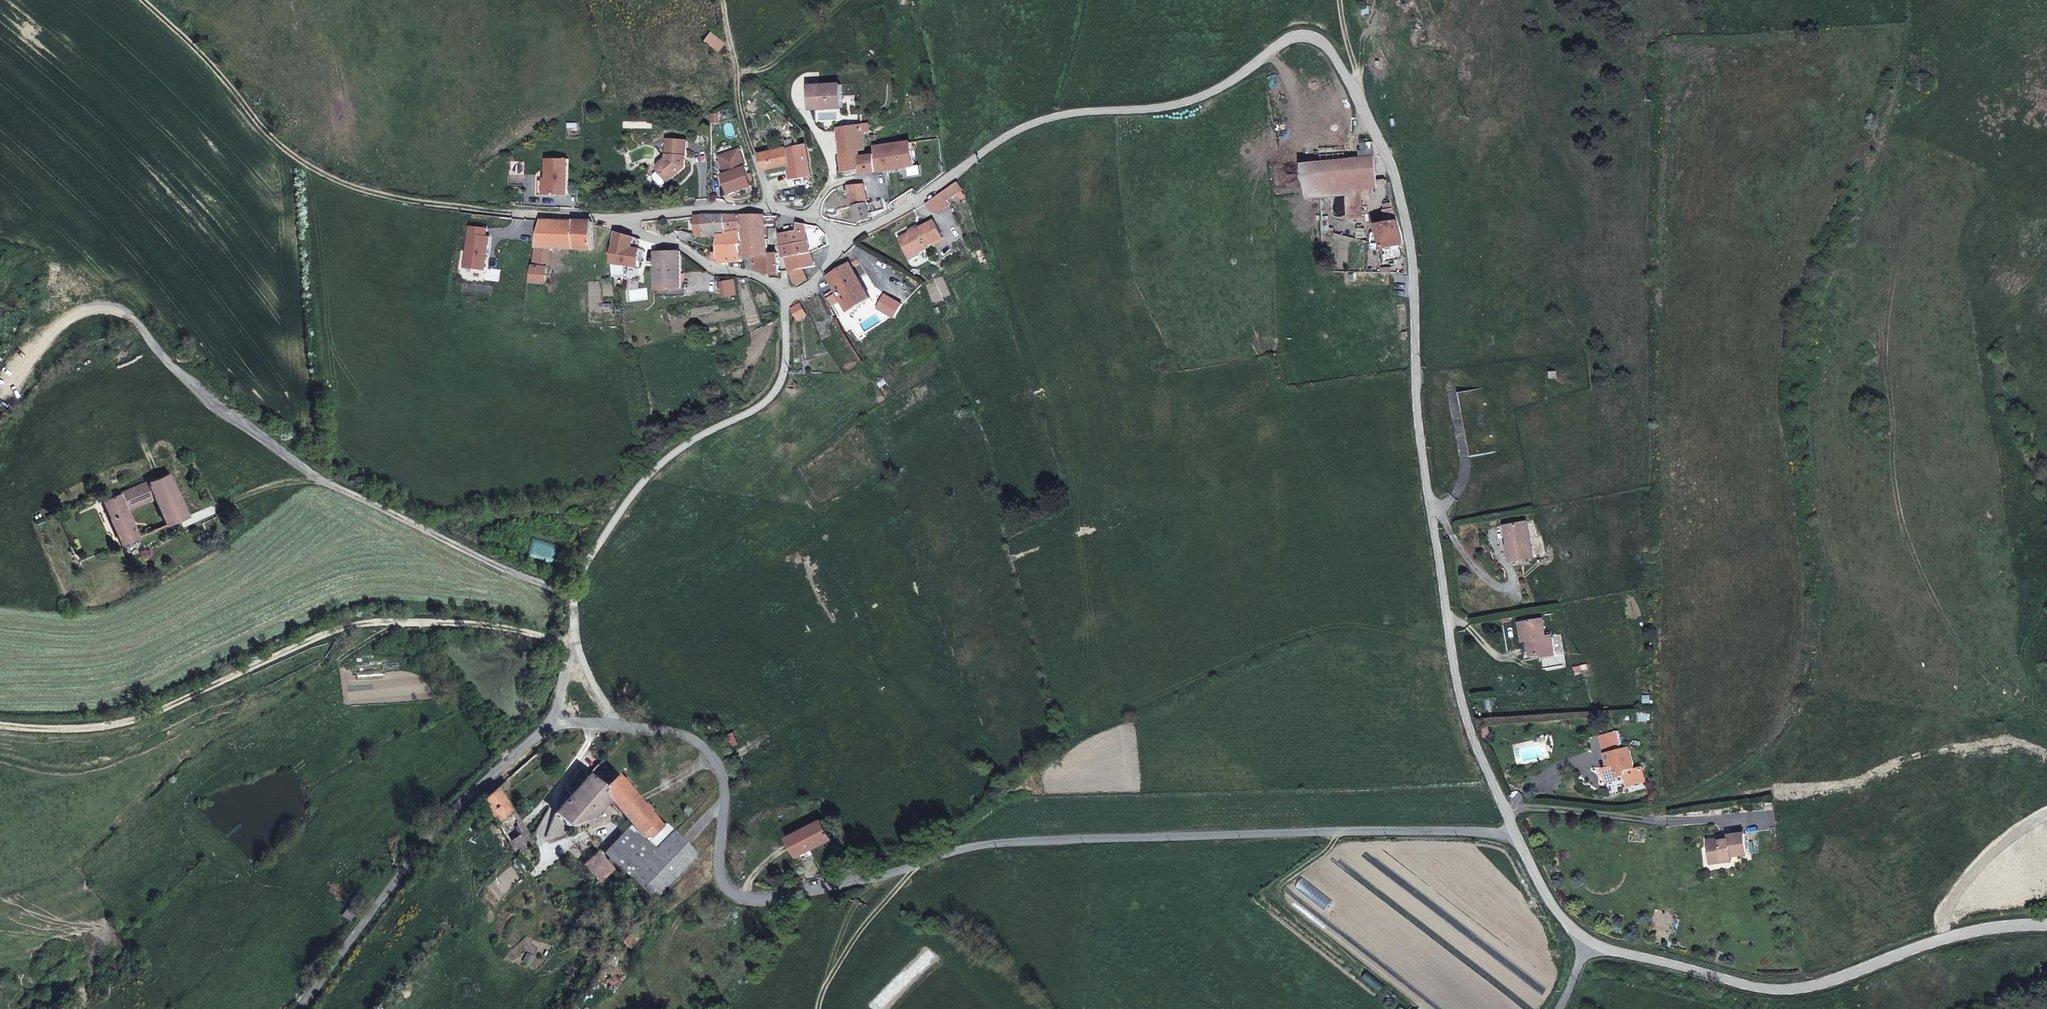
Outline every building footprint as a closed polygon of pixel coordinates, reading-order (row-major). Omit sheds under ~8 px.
[(707,14),(700,22),(714,34),(721,26),(707,14)] [(841,100),(840,76),(806,78),(808,101),(841,100)] [(817,104),(807,106),(801,106),(806,137),(807,141),(826,137),(817,104)] [(861,125),(869,123),(867,114),(837,119),(839,142),(842,164),(844,162),(854,161),(860,160),(858,144),(858,139),(863,138),(861,125)] [(913,156),(911,139),(910,132),(874,136),(875,142),(858,144),(860,160),(860,163),(879,159),(880,164),(887,163),(887,159),(913,156)] [(655,169),(669,176),(667,133),(664,133),(664,148),(655,163),(653,167),(655,169)] [(685,133),(667,133),(669,176),(673,178),(678,168),(683,158),(684,158),(685,133)] [(748,176),(738,137),(716,143),(720,157),(722,156),(723,160),(719,162),(724,183),(736,179),(748,176)] [(800,168),(811,167),(807,141),(806,137),(756,144),(762,161),(788,156),(790,170),(800,168)] [(1369,139),(1360,140),(1361,150),(1370,149),(1369,139)] [(1376,182),(1374,149),(1370,149),(1361,150),(1303,156),(1306,174),(1308,190),(1319,189),(1345,186),(1354,186),(1354,183),(1361,183),(1376,182)] [(545,173),(545,188),(556,188),(566,188),(566,151),(545,151),(545,173)] [(952,169),(922,192),(924,196),(927,199),(934,200),(944,192),(941,188),(957,175),(952,169)] [(861,171),(845,174),(855,210),(867,206),(864,189),(861,171)] [(1363,201),(1361,183),(1354,183),(1354,186),(1345,186),(1346,202),(1363,201)] [(1392,253),(1402,251),(1400,236),(1391,198),(1388,199),(1384,201),(1385,215),(1377,218),(1379,239),(1381,240),(1382,246),(1391,245),(1392,253)] [(708,208),(696,209),(697,228),(714,228),(742,227),(740,206),(720,207),(708,208)] [(767,249),(764,206),(740,206),(742,227),(743,234),(739,234),(740,250),(754,250),(755,261),(765,261),(765,267),(778,264),(776,248),(767,249)] [(687,210),(688,229),(697,228),(696,209),(687,210)] [(901,247),(922,236),(920,233),(936,224),(929,209),(919,213),(912,218),(913,221),(905,226),(899,225),(895,227),(898,234),(895,236),(901,247)] [(592,227),(592,214),(540,213),(537,237),(533,275),(547,277),(548,262),(546,262),(547,242),(592,241),(592,227)] [(805,261),(806,264),(814,261),(810,246),(804,216),(797,213),(794,221),(778,223),(784,245),(789,261),(804,258),(805,261)] [(900,220),(899,225),(905,226),(913,221),(912,218),(910,214),(900,220)] [(716,241),(718,255),(740,254),(740,250),(739,234),(743,234),(742,227),(714,228),(716,241)] [(638,243),(638,233),(620,228),(620,233),(619,239),(638,243)] [(638,251),(638,243),(619,239),(620,233),(616,231),(614,232),(611,235),(613,269),(627,265),(627,259),(638,260),(638,251)] [(681,245),(655,246),(656,273),(657,283),(682,281),(681,263),(681,245)] [(867,288),(847,255),(837,262),(827,268),(846,300),(867,288)] [(633,269),(614,271),(615,281),(634,277),(633,269)] [(807,309),(800,296),(792,302),(799,314),(807,309)] [(1546,366),(1547,375),(1555,374),(1559,376),(1563,377),(1567,378),(1571,377),(1574,374),(1576,370),(1576,366),(1575,362),(1572,358),(1568,356),(1563,356),(1559,358),(1556,361),(1554,365),(1546,366)] [(104,502),(123,546),(142,538),(130,512),(156,501),(168,528),(191,518),(172,473),(104,502)] [(1511,549),(1525,547),(1532,545),(1526,513),(1505,517),(1508,533),(1511,549)] [(1539,648),(1539,650),(1552,648),(1549,630),(1545,630),(1542,613),(1519,616),(1521,625),(1522,634),(1528,633),(1529,650),(1539,648)] [(1521,635),(1523,655),(1540,652),(1539,650),(1539,648),(1529,650),(1528,633),(1522,634),(1521,635)] [(1481,723),(1485,731),(1493,728),(1489,720),(1481,723)] [(1631,761),(1626,740),(1620,741),(1616,724),(1597,729),(1604,756),(1608,755),(1609,758),(1600,760),(1604,776),(1609,774),(1614,773),(1613,771),(1623,768),(1622,763),(1631,761)] [(610,796),(647,836),(651,836),(664,823),(633,789),(624,780),(601,756),(557,815),(572,828),(593,821),(610,796)] [(627,777),(624,780),(633,789),(636,786),(627,777)] [(500,787),(481,804),(519,856),(535,838),(500,787)] [(794,860),(830,840),(818,819),(782,839),(794,860)] [(653,853),(631,829),(607,850),(654,898),(698,854),(675,830),(653,853)] [(1706,851),(1708,861),(1720,860),(1720,857),(1745,853),(1742,834),(1725,836),(1726,842),(1718,843),(1717,839),(1705,841),(1706,851)] [(586,864),(603,881),(615,869),(598,851),(586,864)] [(1530,970),(1536,974),(1542,967),(1537,962),(1530,970)]
